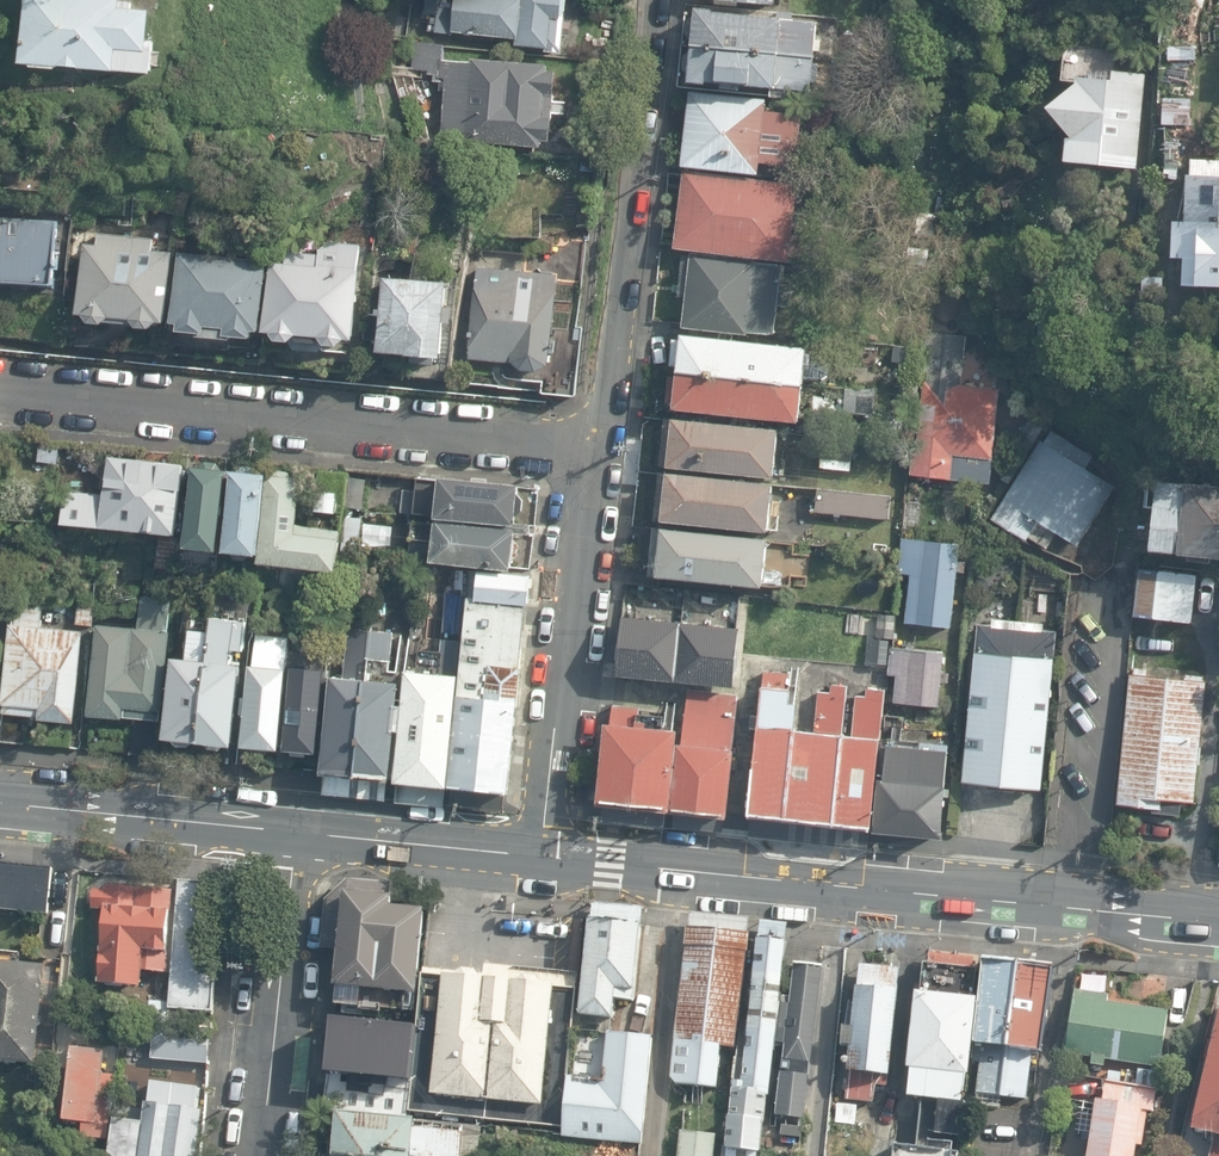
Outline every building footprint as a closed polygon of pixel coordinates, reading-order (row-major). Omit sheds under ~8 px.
[(17,70),(146,80),(144,11),(107,0),(24,0),(17,70)] [(459,36),(569,49),(575,0),(464,0),(459,36)] [(825,14),(703,5),(701,44),(824,52),(825,14)] [(1209,8),(1166,13),(1171,55),(1211,48),(1209,8)] [(822,52),(701,44),(698,80),(815,90),(822,52)] [(560,60),(446,52),(441,136),(554,144),(560,60)] [(1138,74),(1079,75),(1059,88),(1044,108),(1064,136),(1056,157),(1132,162),(1138,74)] [(816,97),(697,87),(691,168),(808,181),(816,97)] [(1175,174),(1170,282),(1218,284),(1218,176),(1175,174)] [(799,191),(688,179),(681,248),(791,260),(799,191)] [(0,214),(0,279),(53,285),(56,215),(0,214)] [(167,235),(85,228),(77,317),(161,323),(167,235)] [(360,244),(272,239),(263,335),(352,339),(360,244)] [(261,257),(173,249),(169,329),(256,337),(261,257)] [(786,271),(693,263),(688,323),(781,331),(786,271)] [(560,274),(476,270),(472,353),(556,357),(560,274)] [(448,277),(383,274),(376,352),(445,355),(448,277)] [(809,345),(684,334),(680,366),(805,376),(809,345)] [(805,376),(680,366),(677,404),(802,414),(805,376)] [(997,390),(937,386),(931,478),(991,481),(997,390)] [(780,431),(676,416),(669,460),(774,475),(780,431)] [(1113,470),(1045,428),(990,517),(1058,559),(1113,470)] [(156,569),(176,571),(180,530),(179,530),(182,492),(184,492),(186,464),(160,461),(160,462),(146,461),(146,458),(130,457),(130,459),(109,457),(106,495),(65,491),(62,525),(159,534),(156,569)] [(260,473),(257,466),(239,465),(236,471),(232,471),(225,552),(258,556),(261,527),(266,474),(260,473)] [(186,549),(220,552),(227,477),(229,478),(230,470),(191,466),(191,474),(193,474),(186,549)] [(779,483),(667,470),(665,515),(771,530),(779,483)] [(292,477),(288,471),(277,471),(272,475),(267,475),(261,527),(258,556),(257,563),(338,572),(343,530),(297,525),(302,478),(292,477)] [(400,513),(514,525),(518,483),(415,472),(413,491),(402,490),(400,513)] [(1209,562),(1210,557),(1218,557),(1218,485),(1184,483),(1156,481),(1150,550),(1187,554),(1187,560),(1209,562)] [(891,498),(822,488),(821,512),(891,519),(891,498)] [(347,538),(359,539),(360,519),(348,518),(347,538)] [(411,558),(512,571),(518,529),(436,521),(436,525),(413,522),(411,558)] [(649,574),(763,587),(768,539),(654,527),(649,574)] [(905,624),(953,629),(962,544),(903,537),(899,571),(910,572),(905,624)] [(292,568),(267,566),(265,585),(290,587),(292,568)] [(477,602),(529,606),(532,575),(447,566),(445,595),(478,598),(477,602)] [(1218,620),(1218,582),(1214,581),(1211,620),(1218,620)] [(24,744),(27,717),(75,722),(84,632),(41,627),(45,593),(14,590),(0,737),(0,742),(24,744)] [(132,754),(158,757),(161,719),(159,719),(159,712),(163,712),(171,631),(168,631),(171,600),(141,597),(137,628),(96,624),(88,717),(124,720),(124,717),(135,718),(132,754)] [(96,603),(79,602),(77,625),(95,626),(96,603)] [(866,621),(867,609),(856,608),(855,620),(866,621)] [(683,619),(628,614),(622,674),(677,679),(683,619)] [(211,617),(209,633),(200,741),(202,742),(209,749),(223,751),(229,746),(233,746),(241,665),(232,664),(233,651),(244,652),(246,622),(211,617)] [(741,625),(683,619),(677,679),(735,685),(741,625)] [(988,789),(1006,791),(1013,787),(1041,790),(1052,659),(1053,660),(1055,632),(1051,623),(992,619),(991,625),(976,624),(964,783),(984,784),(988,789)] [(322,795),(355,798),(372,632),(347,630),(343,677),(331,676),(324,754),(322,774),(324,774),(322,795)] [(200,741),(209,633),(191,632),(189,659),(173,658),(165,738),(171,739),(176,747),(189,747),(194,741),(200,741)] [(372,632),(355,798),(387,801),(388,781),(391,781),(400,683),(390,682),(394,634),(372,632)] [(255,754),(266,755),(273,749),(281,749),(288,668),(286,668),(289,639),(255,635),(249,697),(243,696),(242,714),(246,715),(244,746),(248,747),(255,754)] [(397,802),(444,807),(446,788),(449,789),(460,675),(457,674),(460,643),(443,641),(440,673),(407,670),(396,783),(399,783),(397,802)] [(452,786),(510,792),(524,667),(521,667),(523,649),(502,647),(501,656),(491,655),(487,697),(460,694),(452,786)] [(894,701),(939,705),(944,651),(892,647),(889,677),(896,677),(894,701)] [(288,668),(281,749),(324,754),(331,676),(332,665),(289,661),(288,668)] [(1152,813),(1180,815),(1181,801),(1194,802),(1206,678),(1149,673),(1149,670),(1133,668),(1133,674),(1130,673),(1117,805),(1152,808),(1152,813)] [(748,838),(784,842),(796,730),(799,704),(790,703),(790,689),(791,675),(764,672),(748,838)] [(835,846),(845,734),(843,734),(848,687),(832,685),(831,693),(818,692),(814,732),(796,730),(784,842),(835,846)] [(852,735),(845,734),(835,846),(867,849),(869,829),(870,829),(871,827),(872,827),(877,778),(880,738),(884,691),(867,689),(866,698),(856,697),(852,735)] [(688,690),(683,745),(675,810),(673,827),(724,832),(725,818),(728,818),(734,750),(732,749),(737,694),(688,690)] [(675,810),(683,745),(677,744),(678,730),(647,727),(647,721),(638,721),(639,708),(612,706),(610,723),(606,723),(599,806),(604,806),(602,823),(665,829),(667,809),(675,810)] [(872,831),(943,838),(944,830),(942,829),(950,749),(888,743),(884,778),(877,778),(875,802),(872,827),(872,831)] [(49,914),(53,868),(0,862),(0,909),(49,914)] [(337,1008),(361,1010),(363,990),(418,995),(426,911),(393,908),(394,898),(391,898),(392,883),(347,879),(347,882),(325,901),(320,949),(339,951),(337,1008)] [(149,1023),(169,1024),(171,1010),(214,1013),(223,884),(179,881),(170,1003),(150,1002),(149,1023)] [(100,984),(142,986),(143,971),(169,973),(173,889),(122,886),(121,909),(104,908),(100,984)] [(592,900),(591,917),(642,922),(644,905),(592,900)] [(669,1081),(717,1086),(721,1047),(736,1049),(750,921),(691,915),(690,928),(687,928),(669,1081)] [(581,1015),(615,1018),(617,999),(636,1001),(643,922),(642,922),(591,917),(581,1015)] [(776,1045),(780,1004),(790,922),(761,919),(741,1086),(732,1085),(724,1155),(760,1155),(767,1096),(770,1096),(776,1045)] [(1001,1105),(1002,1096),(1017,963),(983,960),(973,1045),(982,1046),(976,1094),(982,1094),(981,1103),(1001,1105)] [(37,1066),(47,967),(0,962),(0,1062),(37,1066)] [(978,969),(923,963),(920,992),(913,991),(904,1070),(907,1071),(904,1098),(922,1100),(917,1146),(895,1144),(894,1155),(958,1155),(978,969)] [(1017,963),(1002,1096),(1027,1099),(1032,1052),(1041,1053),(1051,967),(1017,963)] [(412,1114),(558,1129),(580,973),(485,964),(483,977),(478,971),(465,970),(460,973),(424,970),(412,1114)] [(791,1005),(780,1004),(776,1045),(783,1045),(775,1116),(806,1119),(824,967),(796,964),(791,1005)] [(888,1089),(899,968),(853,964),(848,1024),(839,1023),(837,1043),(844,1044),(841,1070),(848,1070),(845,1101),(878,1104),(879,1088),(888,1089)] [(1063,1054),(1156,1068),(1165,1011),(1106,1002),(1107,995),(1073,990),(1063,1054)] [(325,1019),(321,1074),(403,1080),(407,1025),(325,1019)] [(1191,1130),(1212,1135),(1207,1155),(1218,1155),(1218,1019),(1191,1130)] [(114,1072),(143,1076),(150,1023),(128,1020),(126,1030),(120,1029),(114,1072)] [(155,1026),(152,1059),(209,1064),(212,1031),(155,1026)] [(563,1135),(642,1143),(654,1035),(607,1030),(603,1066),(595,1065),(594,1076),(570,1073),(563,1135)] [(202,1111),(196,1110),(199,1086),(147,1079),(141,1122),(112,1118),(117,1078),(106,1076),(109,1051),(70,1045),(60,1120),(81,1123),(79,1140),(107,1143),(105,1155),(196,1155),(202,1111)] [(324,1077),(322,1108),(399,1113),(401,1082),(324,1077)] [(1142,1111),(1153,1113),(1157,1090),(1104,1081),(1101,1097),(1098,1096),(1088,1155),(1135,1155),(1142,1111)] [(835,1123),(856,1124),(856,1109),(836,1108),(835,1123)] [(394,1155),(485,1155),(486,1151),(480,1150),(482,1129),(339,1114),(336,1141),(331,1141),(330,1155),(383,1155),(384,1155),(394,1155)] [(715,1134),(682,1131),(680,1155),(714,1155),(715,1134)]
